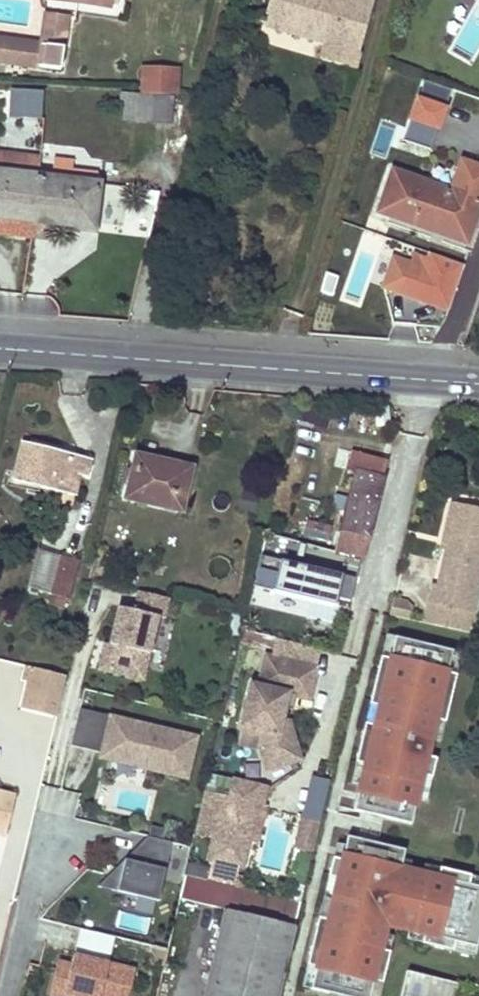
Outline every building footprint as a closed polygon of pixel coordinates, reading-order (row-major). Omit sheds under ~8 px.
[(372,2),(365,0),(267,0),(263,14),(326,34),(323,43),(319,57),(351,67),(372,2)] [(41,11),(37,43),(8,39),(5,60),(56,67),(63,14),(41,11)] [(326,34),(263,14),(260,24),(323,43),(326,34)] [(5,60),(8,39),(0,38),(0,59),(5,60)] [(176,92),(176,80),(177,67),(143,65),(142,91),(176,92)] [(38,118),(39,104),(40,90),(23,89),(21,117),(38,118)] [(169,125),(170,110),(171,95),(153,93),(134,93),(131,122),(150,123),(169,125)] [(431,143),(438,124),(444,105),(418,96),(404,133),(431,143)] [(68,173),(68,167),(54,165),(53,178),(37,176),(38,158),(9,155),(7,172),(0,172),(0,218),(71,225),(71,221),(92,223),(96,182),(67,179),(68,173)] [(460,161),(449,190),(478,201),(478,167),(460,161)] [(468,235),(478,203),(478,201),(449,190),(392,169),(377,211),(432,231),(435,223),(468,235)] [(151,188),(105,185),(102,233),(147,237),(151,188)] [(432,231),(465,243),(468,235),(435,223),(432,231)] [(422,270),(393,259),(382,286),(411,297),(422,270)] [(90,458),(79,456),(68,453),(67,459),(59,457),(60,452),(21,442),(12,479),(71,494),(77,474),(85,476),(90,458)] [(181,510),(186,490),(190,471),(172,467),(173,463),(137,454),(127,498),(181,510)] [(348,470),(354,472),(336,551),(363,557),(373,513),(367,511),(370,496),(376,498),(381,478),(379,477),(383,462),(352,455),(348,470)] [(367,511),(373,513),(376,498),(370,496),(367,511)] [(476,518),(478,506),(452,501),(449,513),(476,518)] [(430,601),(472,610),(478,580),(478,506),(476,518),(449,513),(444,536),(449,537),(446,550),(439,584),(434,583),(430,601)] [(357,576),(260,554),(253,585),(350,607),(357,576)] [(47,593),(57,595),(67,598),(77,560),(57,555),(47,593)] [(143,678),(157,616),(164,617),(169,597),(139,590),(135,609),(119,605),(110,643),(104,669),(143,678)] [(390,655),(396,634),(386,631),(381,653),(390,655)] [(445,719),(457,672),(448,669),(453,647),(396,634),(390,655),(381,653),(370,701),(379,703),(375,722),(365,720),(356,759),(365,761),(360,781),(354,808),(411,822),(418,796),(423,773),(432,775),(437,756),(428,754),(432,737),(436,717),(445,719)] [(104,669),(110,643),(105,642),(99,667),(104,669)] [(457,672),(462,649),(453,647),(448,669),(457,672)] [(311,697),(318,666),(267,654),(260,684),(253,682),(243,723),(264,729),(261,743),(277,769),(307,751),(289,721),(283,719),(286,706),(289,692),(297,694),(311,697)] [(67,676),(35,667),(25,708),(58,715),(67,676)] [(297,694),(289,692),(286,706),(294,708),(297,694)] [(375,722),(379,703),(370,701),(365,720),(375,722)] [(187,778),(197,736),(80,708),(71,746),(102,753),(103,749),(114,751),(112,761),(187,778)] [(441,739),(445,719),(436,717),(432,737),(441,739)] [(360,781),(365,761),(356,759),(351,779),(360,781)] [(427,798),(432,775),(423,773),(418,796),(427,798)] [(243,865),(258,802),(264,803),(268,786),(235,778),(231,794),(206,789),(195,832),(215,837),(210,857),(243,865)] [(5,833),(14,796),(0,793),(0,832),(5,833)] [(313,852),(321,820),(303,815),(295,848),(313,852)] [(478,938),(478,884),(469,882),(472,873),(440,865),(438,874),(423,871),(410,868),(401,866),(403,857),(405,848),(348,834),(346,843),(342,857),(333,855),(328,875),(338,877),(328,917),(319,915),(307,963),(316,965),(311,987),(349,995),(370,995),(374,979),(381,947),(385,932),(387,923),(409,928),(424,932),(422,941),(453,949),(456,940),(477,945),(478,938)] [(159,901),(173,842),(148,836),(144,840),(144,841),(139,863),(126,859),(98,887),(159,901)] [(144,841),(144,840),(126,859),(139,863),(144,841)] [(342,857),(346,843),(336,841),(333,855),(342,857)] [(410,868),(412,859),(403,857),(401,866),(410,868)] [(438,874),(440,865),(425,862),(423,871),(438,874)] [(472,873),(469,882),(478,884),(478,875),(472,873)] [(328,917),(338,877),(328,875),(319,915),(328,917)] [(296,925),(226,908),(205,995),(279,995),(296,925)] [(422,941),(424,932),(409,928),(407,937),(422,941)] [(109,964),(115,938),(81,930),(75,956),(109,964)] [(390,949),(394,934),(385,932),(381,947),(390,949)] [(475,954),(477,945),(456,940),(453,949),(475,954)] [(136,970),(109,964),(75,956),(74,956),(72,965),(58,962),(51,994),(59,995),(67,995),(68,992),(83,995),(112,995),(113,995),(119,995),(130,995),(136,970)] [(311,987),(316,965),(307,963),(302,985),(311,987)] [(406,970),(402,988),(400,995),(453,995),(456,983),(406,970)] [(383,981),(374,979),(370,995),(379,995),(383,981)]
